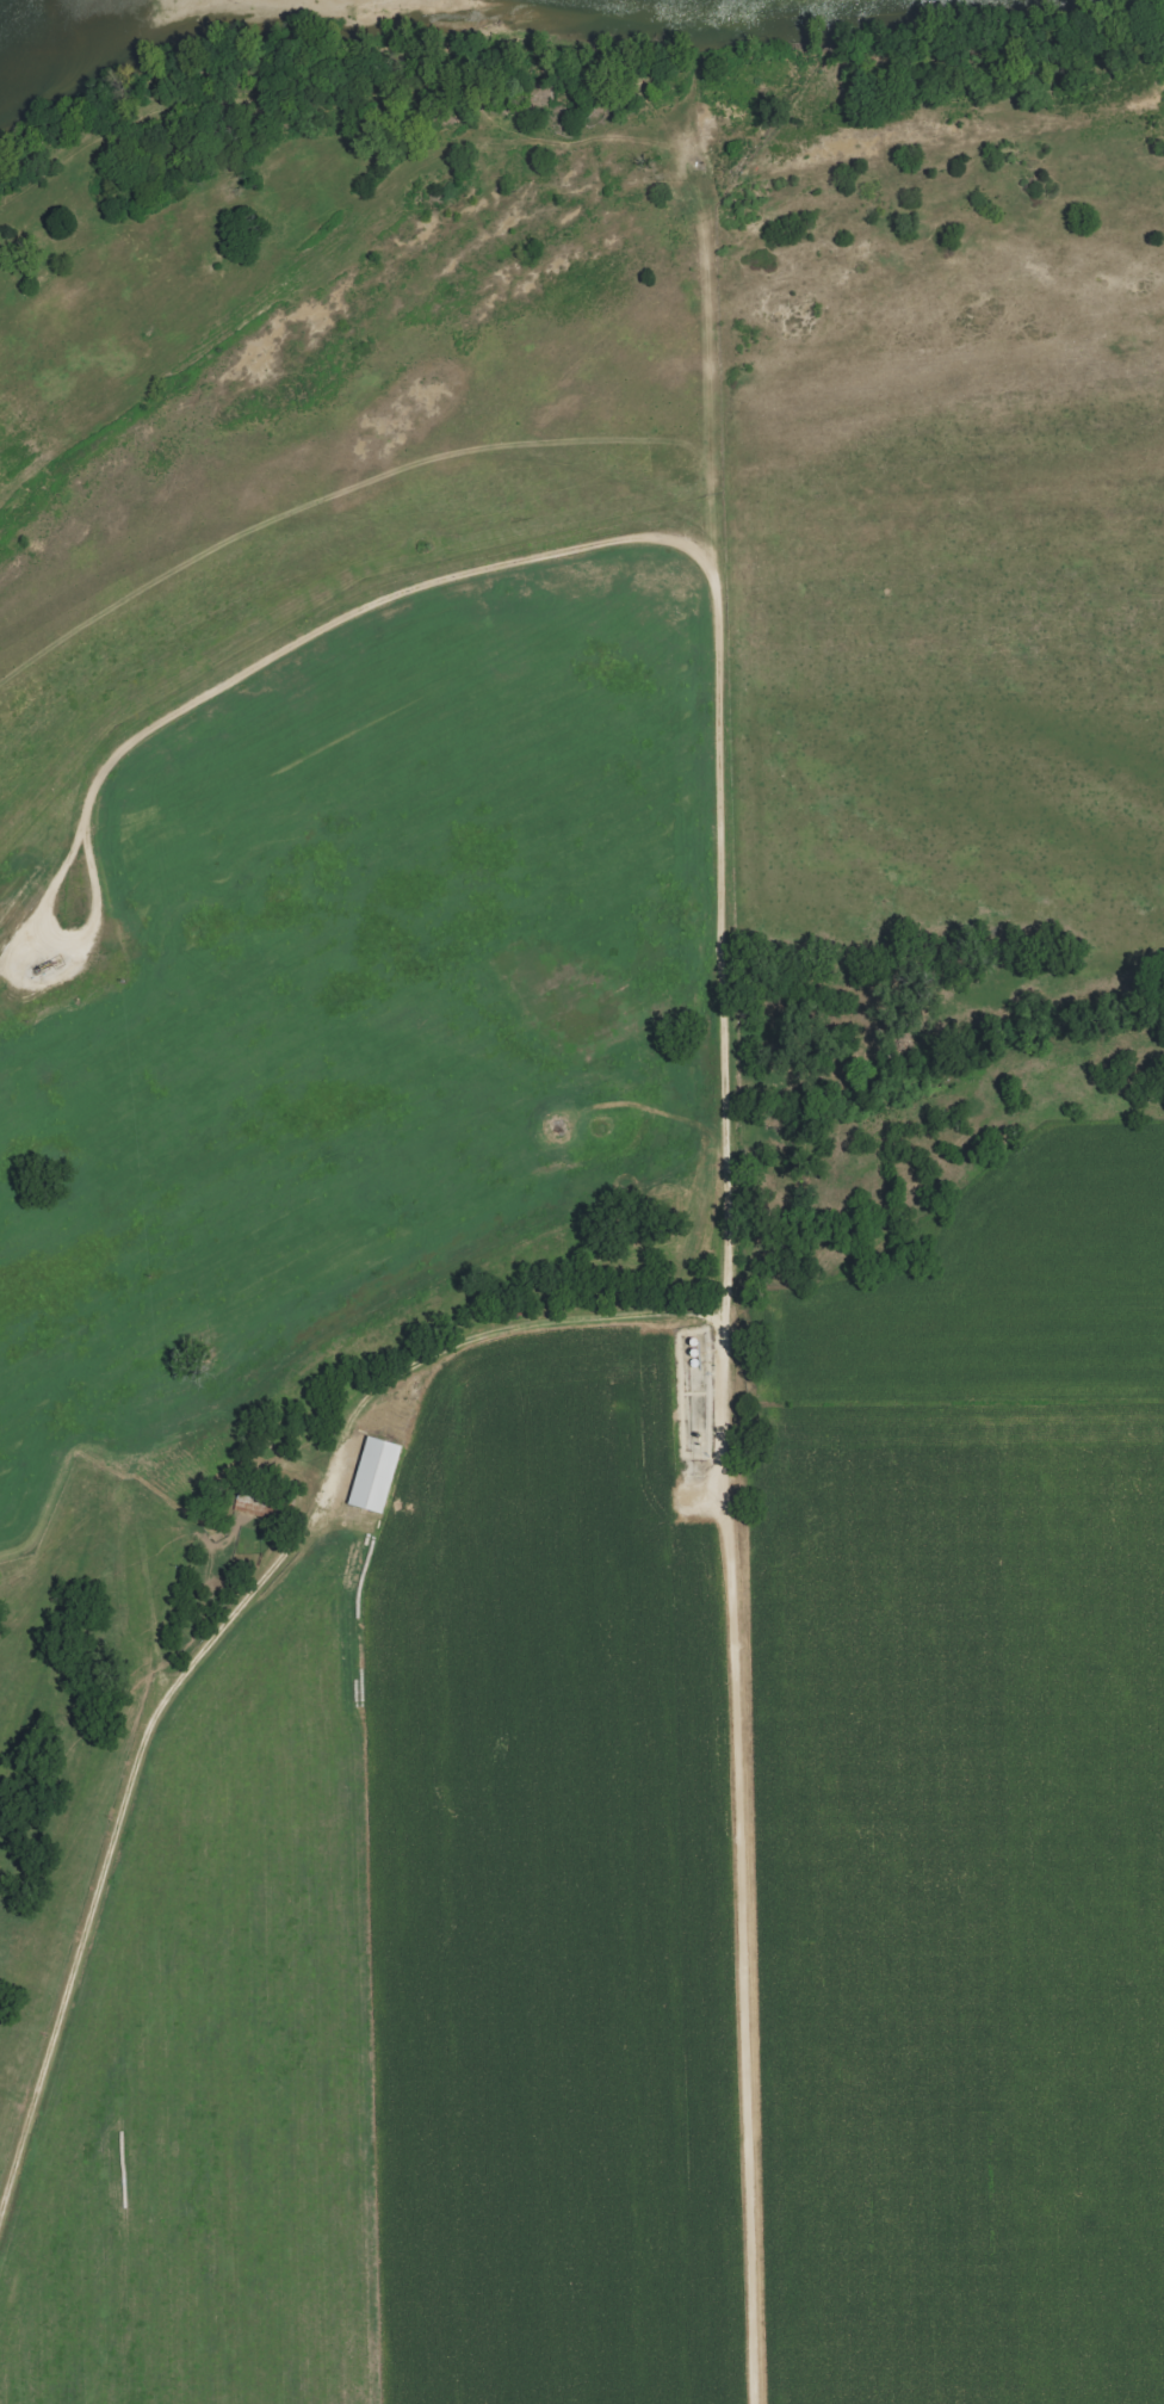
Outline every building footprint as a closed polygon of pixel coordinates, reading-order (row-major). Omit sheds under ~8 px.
[(379,1515),(397,1446),(361,1436),(343,1506),(379,1515)]
